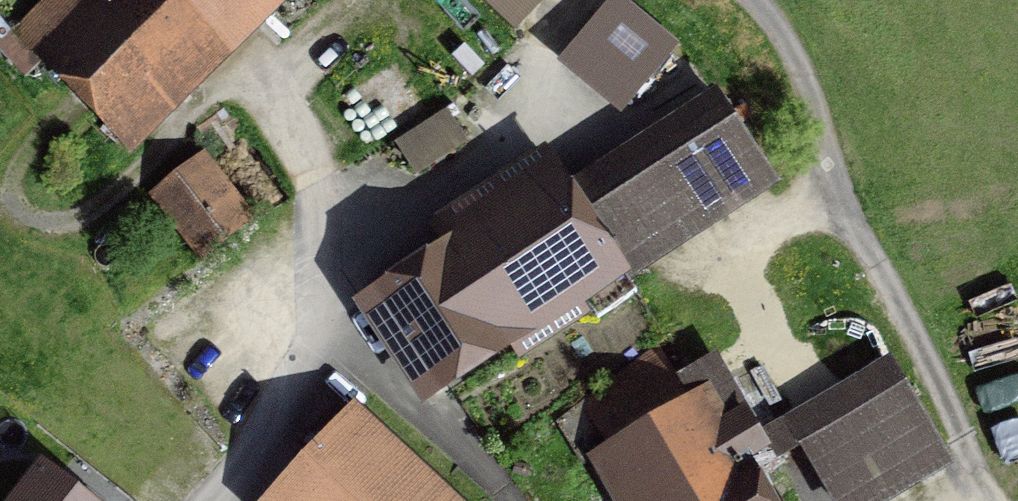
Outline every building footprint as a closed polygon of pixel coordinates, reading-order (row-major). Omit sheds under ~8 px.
[(23,27),(116,123),(244,0),(51,0),(23,27)] [(514,33),(545,0),(478,0),(514,33)] [(610,7),(567,57),(622,103),(664,53),(610,7)] [(378,305),(428,381),(575,284),(597,318),(636,293),(626,277),(771,182),(730,120),(585,214),(559,175),(436,256),(441,264),(378,305)] [(169,196),(210,248),(252,215),(211,163),(169,196)] [(643,500),(766,500),(742,459),(762,448),(743,415),(709,436),(655,344),(557,421),(582,462),(611,446),(643,500)] [(903,384),(803,442),(837,500),(852,500),(940,450),(903,384)] [(351,411),(314,451),(330,467),(298,500),(448,500),(351,411)] [(43,466),(15,500),(87,500),(43,466)]
